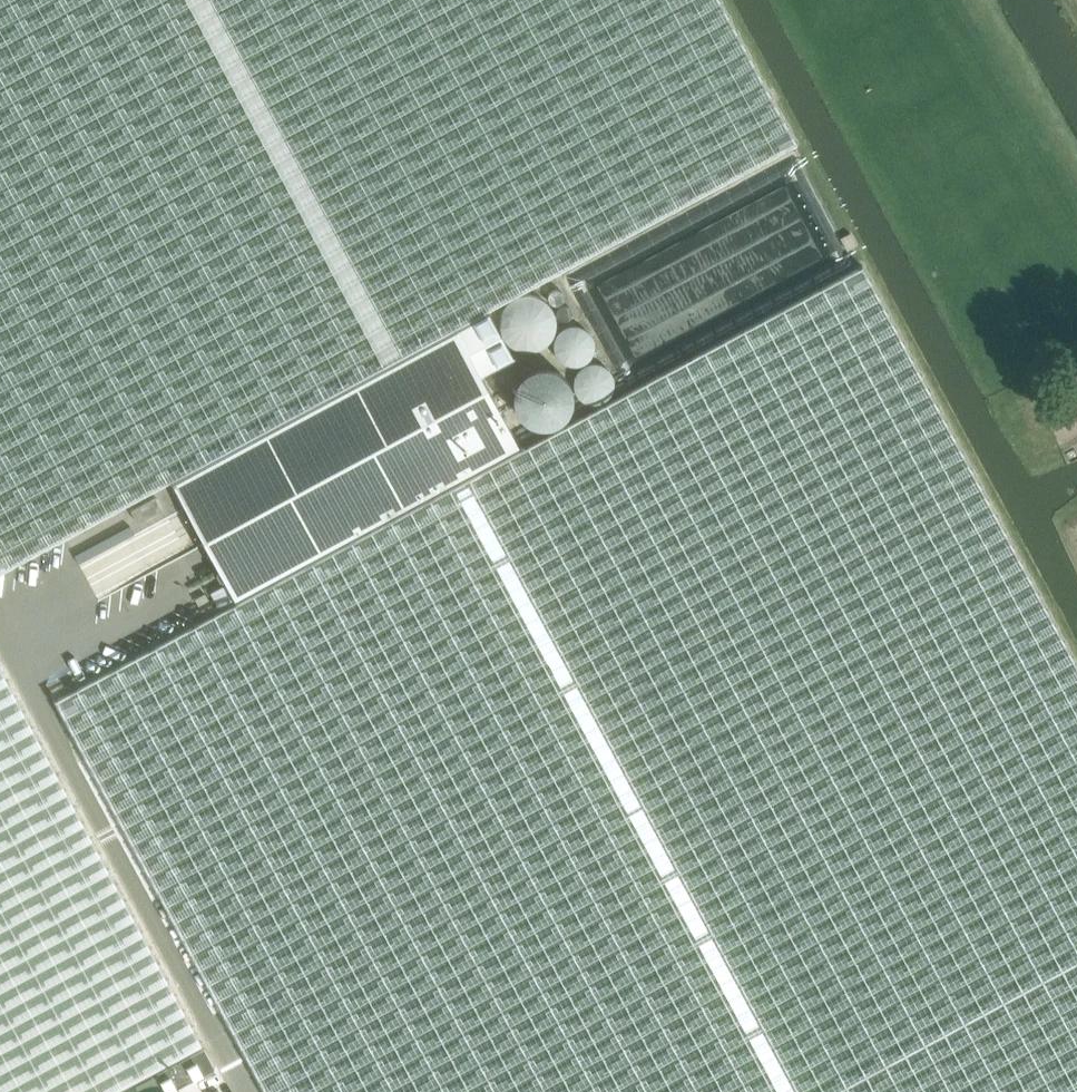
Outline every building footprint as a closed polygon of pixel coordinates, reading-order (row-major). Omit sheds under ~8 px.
[(171,481),(185,507),(204,544),(218,569),(236,602),(55,699),(174,921),(257,1077),(266,1091),(1076,1091),(1076,668),(1066,647),(1024,568),(995,515),(974,475),(927,386),(906,347),(862,265),(861,266),(521,449),(482,376),(513,359),(487,310),(797,144),(787,125),(766,86),(745,47),(724,7),(720,0),(0,0),(0,572),(171,481)] [(534,426),(543,427),(552,426),(561,422),(568,414),(572,406),(573,398),(572,390),(568,381),(561,374),(552,369),(543,368),(534,370),(527,373),(520,379),(516,388),(514,398),(516,408),(520,416),(527,422),(534,426)] [(156,497),(132,510),(138,522),(163,509),(156,497)] [(202,1044),(85,826),(0,666),(0,1091),(112,1091),(202,1044)] [(167,1091),(169,1091),(215,1068),(204,1048),(157,1073),(167,1091)]
